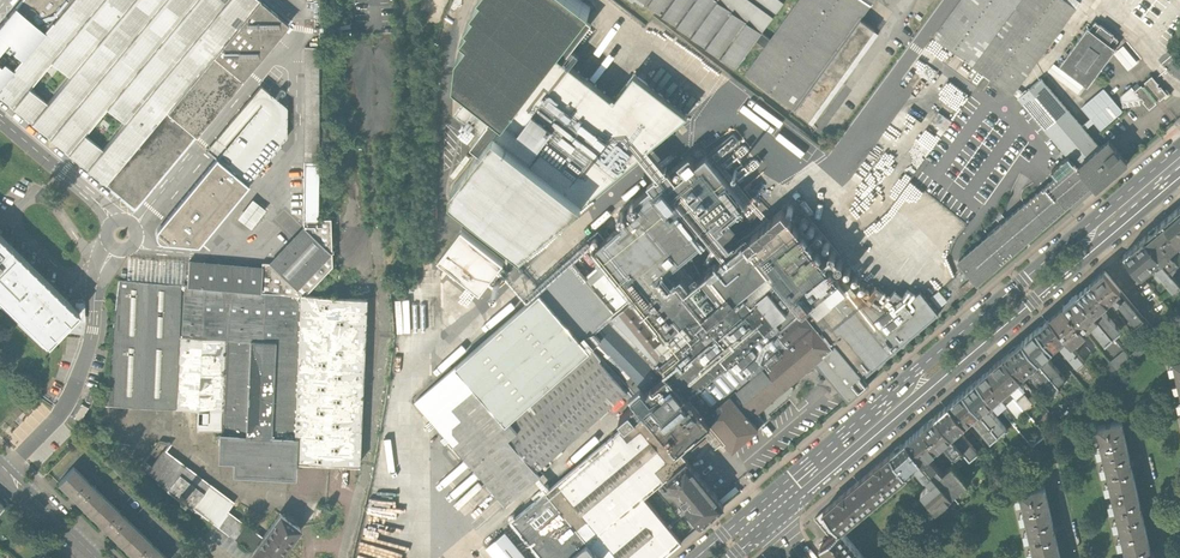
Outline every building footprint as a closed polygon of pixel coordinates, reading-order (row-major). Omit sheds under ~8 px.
[(0,23),(0,57),(14,40),(21,46),(18,50),(28,58),(19,68),(10,61),(6,65),(0,59),(0,100),(75,161),(136,211),(289,24),(259,0),(25,0),(18,9),(14,6),(0,23)] [(495,113),(504,120),(556,53),(564,60),(573,48),(592,22),(584,17),(591,8),(581,0),(479,0),(473,9),(476,11),(466,23),(470,25),(462,35),(469,40),(458,53),(455,82),(471,95),(495,113)] [(645,1),(643,0),(626,0),(638,9),(645,1)] [(665,16),(677,0),(643,0),(645,1),(665,16)] [(665,16),(737,67),(756,41),(762,33),(786,0),(677,0),(665,16)] [(875,0),(799,0),(770,39),(764,47),(745,74),(795,111),(861,19),(875,0)] [(933,38),(1011,95),(1080,2),(1077,0),(961,0),(933,38)] [(880,33),(861,19),(795,111),(813,124),(851,72),(880,33)] [(1063,61),(1060,65),(1064,68),(1084,83),(1087,85),(1112,53),(1112,52),(1114,49),(1112,47),(1118,40),(1113,37),(1114,36),(1101,26),(1100,27),(1095,23),(1090,30),(1088,28),(1085,32),(1084,32),(1063,61)] [(764,47),(770,39),(762,33),(756,41),(764,47)] [(1129,69),(1138,61),(1124,45),(1115,52),(1129,69)] [(304,48),(304,163),(318,163),(318,147),(319,48),(304,48)] [(573,48),(564,60),(556,53),(504,120),(495,113),(488,123),(488,124),(471,147),(479,153),(494,133),(583,202),(639,155),(648,147),(688,114),(635,73),(614,99),(570,65),(580,53),(573,48)] [(1077,94),(1083,86),(1053,64),(1048,72),(1077,94)] [(1159,84),(1152,76),(1144,82),(1145,84),(1143,86),(1141,85),(1135,90),(1132,87),(1121,97),(1122,108),(1141,105),(1139,99),(1141,99),(1141,98),(1143,100),(1142,102),(1149,109),(1157,103),(1155,101),(1158,99),(1160,100),(1164,97),(1165,99),(1171,94),(1166,89),(1164,90),(1160,86),(1159,87),(1157,85),(1159,84)] [(1068,156),(1077,167),(1100,147),(1085,129),(1082,126),(1041,79),(1018,98),(1068,156)] [(218,157),(249,183),(287,136),(287,105),(262,85),(208,149),(213,153),(218,157)] [(1123,111),(1103,89),(1081,107),(1091,118),(1082,126),(1085,129),(1094,122),(1100,130),(1123,111)] [(454,116),(479,135),(488,124),(488,123),(495,113),(471,95),(454,116)] [(931,122),(945,131),(952,121),(939,111),(931,122)] [(522,252),(583,202),(494,133),(479,153),(452,188),(452,198),(522,252)] [(1108,140),(1100,147),(1077,167),(1096,189),(1127,162),(1108,140)] [(648,147),(639,155),(649,166),(659,178),(667,170),(658,159),(648,147)] [(858,378),(802,309),(839,278),(782,208),(733,249),(725,256),(702,275),(690,252),(709,237),(716,230),(732,217),(734,220),(737,218),(735,215),(742,209),(744,212),(747,210),(744,207),(747,204),(706,155),(697,163),(690,154),(670,171),(668,169),(667,170),(659,178),(658,178),(656,176),(648,183),(651,187),(635,200),(642,208),(605,240),(598,231),(585,241),(593,250),(587,255),(597,267),(585,277),(595,289),(605,280),(623,302),(614,310),(616,313),(612,316),(658,362),(659,361),(668,372),(636,399),(637,401),(620,415),(626,423),(627,424),(644,409),(677,449),(679,448),(702,429),(716,447),(725,439),(733,448),(766,419),(763,416),(757,410),(760,407),(766,414),(766,415),(770,412),(787,398),(795,408),(797,392),(805,385),(813,384),(805,375),(793,385),(789,384),(784,389),(783,388),(819,357),(852,397),(868,384),(863,378),(862,376),(858,378)] [(1074,207),(1096,189),(1077,167),(1068,156),(1052,170),(1057,176),(958,261),(965,270),(960,275),(964,279),(969,274),(972,277),(960,288),(964,293),(977,283),(1067,206),(1070,208),(1074,207)] [(165,243),(198,245),(249,183),(218,157),(158,229),(156,232),(156,236),(157,239),(159,241),(162,242),(165,243)] [(909,181),(914,172),(907,168),(908,165),(901,162),(893,179),(902,183),(904,178),(909,181)] [(318,221),(318,163),(304,163),(303,221),(318,221)] [(266,209),(253,199),(239,217),(252,227),(266,209)] [(1163,220),(1179,240),(1179,206),(1163,220)] [(1179,240),(1163,220),(1143,237),(1179,280),(1179,264),(1178,261),(1179,259),(1174,254),(1171,254),(1167,250),(1168,249),(1170,249),(1179,240)] [(331,221),(318,221),(303,221),(304,229),(270,265),(263,264),(262,268),(259,292),(301,295),(304,295),(332,268),(331,221)] [(462,230),(438,260),(480,293),(504,262),(462,230)] [(716,230),(709,237),(725,256),(733,249),(716,230)] [(80,312),(0,234),(0,298),(49,345),(61,332),(80,312)] [(1133,264),(1141,273),(1152,265),(1151,263),(1152,262),(1156,266),(1155,270),(1160,276),(1161,274),(1173,288),(1179,282),(1179,280),(1143,237),(1124,253),(1133,264)] [(189,262),(187,287),(229,290),(259,292),(262,268),(189,262)] [(539,469),(627,391),(599,360),(600,359),(601,358),(592,347),(601,338),(595,331),(612,316),(616,313),(614,310),(623,302),(605,280),(595,289),(585,277),(573,263),(415,402),(506,506),(533,482),(540,476),(543,473),(539,469)] [(1144,277),(1141,273),(1133,264),(1126,269),(1137,283),(1144,277)] [(1144,318),(1104,270),(1090,282),(1107,301),(1113,296),(1136,324),(1144,318)] [(802,309),(858,378),(862,376),(863,378),(938,313),(920,291),(915,295),(907,289),(903,296),(895,290),(890,297),(882,291),(876,286),(864,281),(862,282),(871,293),(866,299),(845,273),(839,278),(802,309)] [(175,410),(182,286),(119,282),(108,385),(98,407),(175,410)] [(1090,282),(1077,294),(1113,336),(1120,330),(1101,307),(1107,301),(1090,282)] [(196,431),(221,433),(229,290),(187,287),(182,286),(175,410),(197,412),(196,431)] [(221,433),(220,436),(293,440),(301,295),(259,292),(229,290),(221,433)] [(1105,343),(1113,336),(1077,294),(1063,306),(1085,331),(1085,332),(1091,327),(1105,343)] [(301,295),(293,440),(297,441),(296,465),(329,467),(358,469),(367,300),(304,295),(301,295)] [(436,331),(435,298),(395,300),(396,333),(436,331)] [(1071,343),(1085,331),(1063,306),(1050,317),(1071,343)] [(600,359),(636,399),(668,372),(659,361),(658,362),(612,316),(595,331),(601,338),(592,347),(601,358),(600,359)] [(1050,317),(1036,329),(1052,349),(1059,343),(1077,366),(1085,359),(1071,343),(1050,317)] [(1046,354),(1052,349),(1036,329),(1022,341),(1057,383),(1065,376),(1046,354)] [(1165,330),(1150,342),(1154,346),(1169,334),(1165,330)] [(1149,340),(1135,352),(1140,358),(1154,346),(1150,342),(1149,340)] [(1061,387),(1057,383),(1022,341),(1004,356),(1020,376),(1031,367),(1053,394),(1061,387)] [(1116,358),(1119,361),(1126,370),(1140,358),(1135,352),(1131,346),(1116,358)] [(1020,376),(1004,356),(990,368),(1011,393),(1024,381),(1020,376)] [(1119,375),(1126,370),(1119,361),(1112,367),(1119,375)] [(990,368),(976,380),(993,400),(997,404),(1011,393),(990,368)] [(986,405),(993,400),(976,380),(963,391),(998,434),(1005,427),(986,405)] [(97,392),(90,389),(86,400),(93,403),(97,392)] [(965,423),(972,418),(990,440),(998,434),(963,391),(949,403),(965,423)] [(978,451),(959,428),(965,423),(949,403),(935,415),(970,457),(978,451)] [(82,404),(74,417),(81,421),(88,407),(82,404)] [(644,409),(627,424),(626,423),(550,488),(535,501),(511,521),(543,557),(661,557),(682,541),(645,496),(668,476),(687,460),(679,448),(677,449),(644,409)] [(935,415),(921,427),(938,446),(944,441),(963,463),(970,457),(935,415)] [(1018,415),(1013,419),(1033,445),(1044,436),(1028,415),(1022,419),(1018,415)] [(1096,426),(1126,557),(1124,557),(1154,557),(1153,555),(1152,551),(1150,551),(1141,509),(1130,463),(1121,421),(1096,426)] [(928,455),(938,446),(921,427),(906,440),(937,477),(943,472),(928,455)] [(297,441),(293,440),(220,436),(219,436),(217,464),(233,464),(232,479),(295,482),(296,465),(297,441)] [(952,494),(937,477),(906,440),(891,453),(907,473),(916,465),(931,482),(921,490),(936,508),(952,494)] [(173,444),(158,444),(140,468),(251,550),(262,536),(229,511),(235,502),(167,451),(173,444)] [(891,453),(861,479),(877,499),(907,473),(891,453)] [(687,504),(703,523),(724,504),(687,460),(668,476),(676,487),(681,487),(674,493),(685,506),(687,504)] [(429,491),(451,467),(446,463),(424,486),(429,491)] [(943,472),(937,477),(952,494),(967,481),(952,464),(943,472)] [(59,484),(90,515),(107,498),(75,468),(59,484)] [(550,488),(540,476),(533,482),(540,490),(532,498),(535,501),(550,488)] [(841,529),(877,499),(861,479),(815,517),(831,536),(839,529),(841,529)] [(1020,492),(1035,557),(1060,557),(1054,529),(1044,487),(1020,492)] [(90,515),(121,545),(138,528),(107,498),(90,515)] [(263,557),(279,557),(287,548),(302,528),(280,512),(262,536),(251,550),(263,557)] [(1169,524),(1174,546),(1179,544),(1179,522),(1169,524)] [(213,523),(204,534),(237,557),(260,557),(213,523)] [(138,528),(121,545),(134,557),(168,557),(138,528)] [(841,529),(839,529),(831,536),(820,545),(831,557),(865,557),(841,529)] [(487,547),(496,557),(527,557),(505,532),(487,547)]
